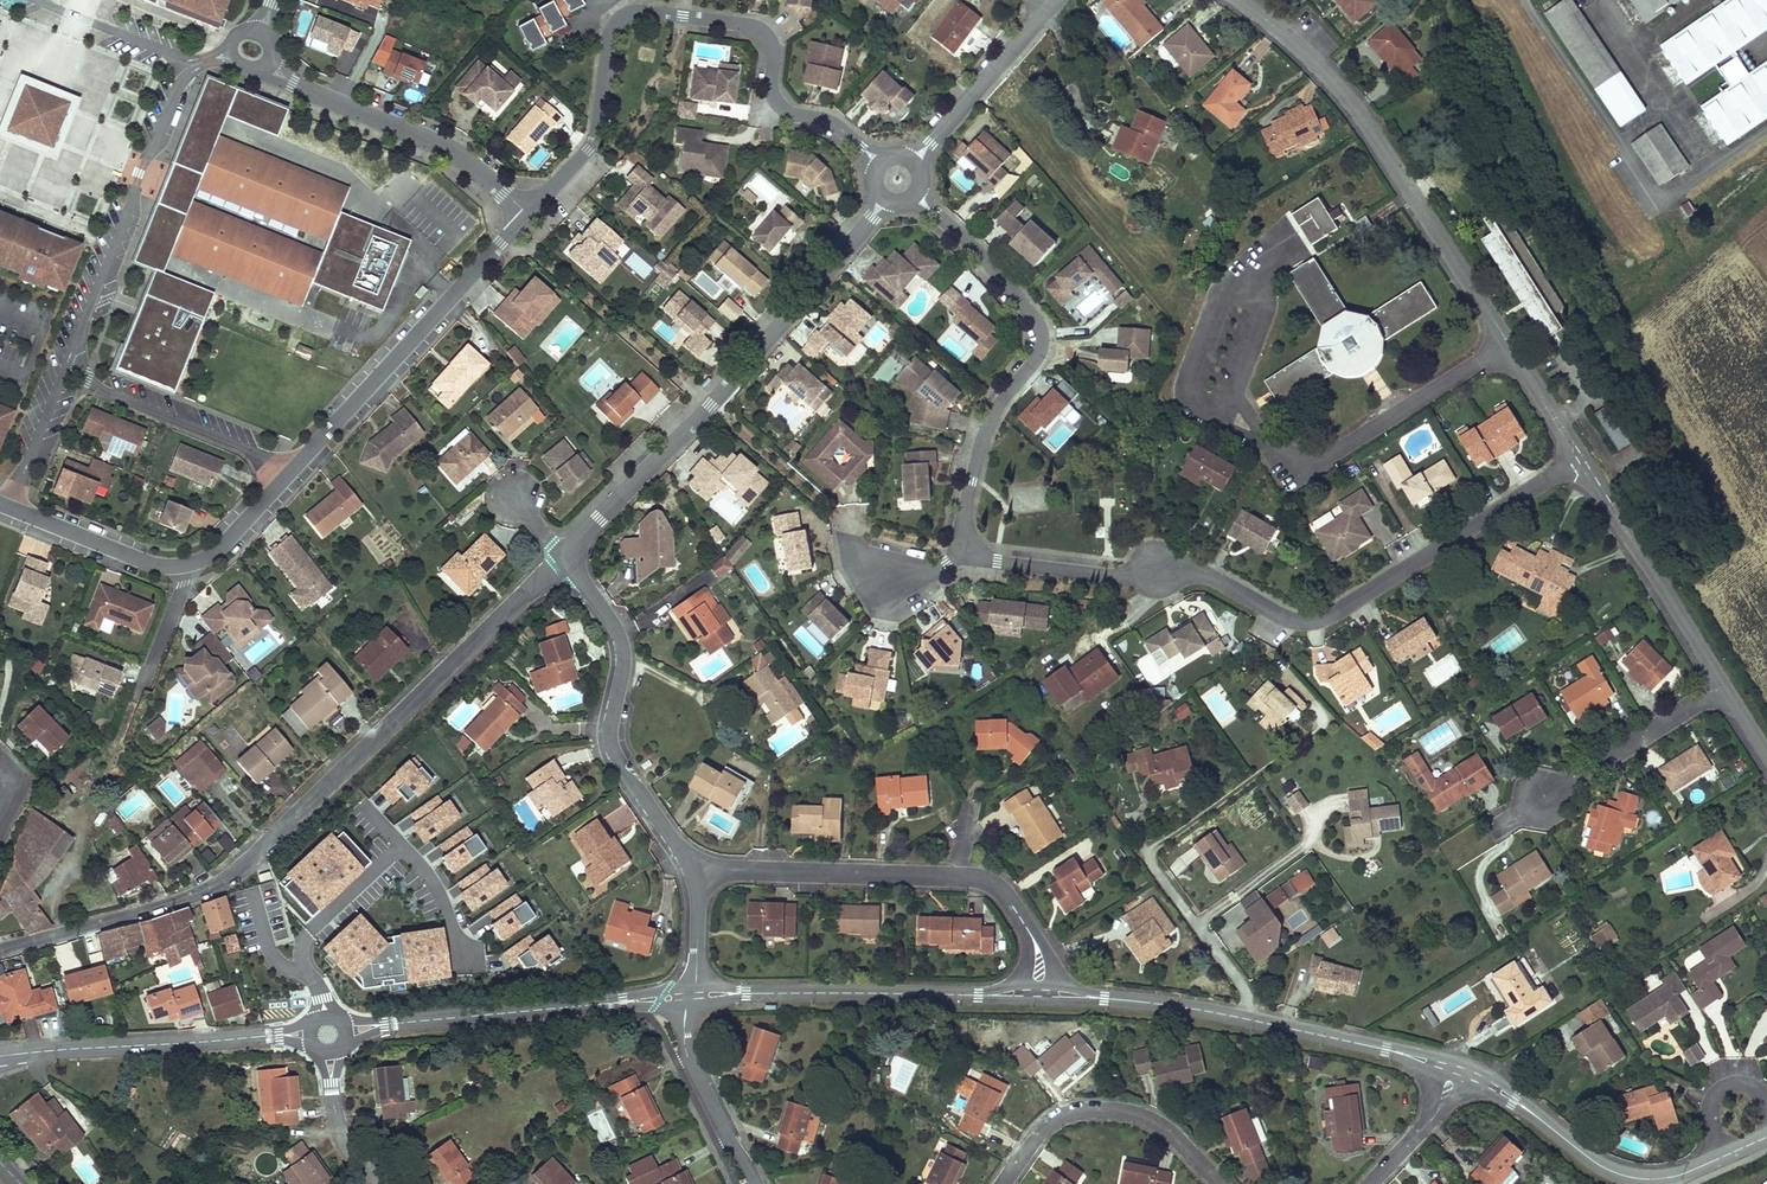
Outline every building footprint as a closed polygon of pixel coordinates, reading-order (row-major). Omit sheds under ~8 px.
[(160,0),(145,0),(196,21),(198,15),(160,0)] [(198,15),(196,21),(215,28),(227,0),(160,0),(198,15)] [(541,8),(549,23),(561,17),(569,12),(563,0),(554,0),(541,8)] [(569,12),(584,5),(581,0),(572,0),(567,2),(566,0),(563,0),(569,12)] [(789,4),(788,6),(794,13),(799,20),(813,8),(812,7),(813,0),(789,0),(789,4)] [(910,13),(916,5),(917,6),(922,0),(872,0),(894,17),(902,7),(910,13)] [(1103,4),(1142,48),(1164,30),(1143,6),(1137,0),(1107,0),(1103,4)] [(1354,22),(1375,5),(1372,0),(1336,0),(1354,22)] [(1620,125),(1647,107),(1575,0),(1561,0),(1544,11),(1620,125)] [(1643,21),(1674,0),(1629,0),(1643,21)] [(1663,50),(1684,82),(1766,25),(1766,0),(1737,0),(1663,50)] [(959,3),(934,37),(956,53),(981,20),(959,3)] [(541,8),(538,9),(540,14),(541,14),(551,33),(566,26),(561,17),(549,23),(541,8)] [(540,14),(517,27),(531,51),(541,46),(538,40),(542,38),(551,33),(541,14),(540,14)] [(349,52),(357,35),(317,20),(310,39),(329,46),(327,52),(338,57),(341,49),(349,52)] [(1392,24),(1373,39),(1395,64),(1403,74),(1414,65),(1422,59),(1414,50),(1392,24)] [(1190,25),(1187,27),(1203,47),(1206,45),(1190,25)] [(1187,27),(1165,46),(1191,76),(1215,57),(1206,45),(1203,47),(1187,27)] [(1373,39),(1368,44),(1390,69),(1395,64),(1373,39)] [(834,45),(812,40),(807,63),(810,63),(806,82),(837,88),(842,69),(838,68),(836,68),(836,65),(839,66),(841,56),(832,54),(834,45)] [(843,47),(834,45),(832,54),(841,56),(843,47)] [(418,84),(426,64),(391,51),(382,73),(399,79),(399,77),(406,79),(418,84)] [(477,62),(456,87),(474,103),(479,98),(485,103),(494,111),(514,88),(502,78),(489,66),(486,69),(477,62)] [(1704,111),(1726,142),(1766,114),(1766,68),(1704,111)] [(705,75),(693,74),(691,93),(714,96),(714,100),(733,103),(736,73),(715,71),(706,70),(705,75)] [(509,71),(502,78),(514,88),(520,81),(509,71)] [(885,72),(864,94),(871,100),(881,109),(883,111),(883,112),(884,112),(886,113),(887,113),(888,112),(889,112),(890,110),(890,109),(890,108),(890,106),(889,104),(892,101),(897,106),(898,107),(904,107),(914,95),(904,86),(902,89),(885,72)] [(1234,72),(1205,107),(1232,129),(1246,112),(1234,103),(1237,100),(1238,101),(1251,86),(1234,72)] [(20,74),(0,123),(0,136),(56,159),(81,98),(20,74)] [(346,193),(281,167),(283,162),(217,135),(225,116),(234,95),(253,103),(255,97),(207,78),(195,108),(200,110),(196,121),(191,119),(172,166),(187,172),(183,182),(196,187),(327,240),(321,255),(190,203),(177,197),(172,207),(158,201),(133,262),(155,271),(155,270),(164,248),(171,250),(302,303),(310,284),(380,312),(390,287),(387,286),(402,250),(405,251),(409,241),(338,213),(346,193)] [(277,137),(287,110),(255,97),(253,103),(234,95),(225,116),(277,137)] [(485,103),(479,98),(474,103),(480,108),(485,103)] [(678,100),(677,117),(696,119),(697,102),(678,100)] [(881,109),(871,100),(869,102),(869,103),(869,104),(870,105),(870,106),(870,108),(871,109),(872,110),(873,110),(874,111),(875,111),(876,111),(877,111),(878,111),(879,112),(881,109)] [(535,106),(507,138),(511,141),(525,154),(535,143),(532,140),(537,135),(540,137),(553,122),(556,125),(563,117),(546,103),(540,110),(535,106)] [(1289,118),(1273,125),(1274,128),(1263,133),(1271,150),(1282,145),(1284,150),(1300,143),(1316,136),(1324,132),(1319,122),(1312,107),(1304,111),(1289,118)] [(1303,107),(1287,114),(1289,118),(1304,111),(1303,107)] [(196,121),(200,110),(195,108),(191,119),(196,121)] [(1123,129),(1115,149),(1149,164),(1166,125),(1146,117),(1137,134),(1123,129)] [(1324,119),(1319,122),(1324,132),(1329,130),(1324,119)] [(1660,125),(1656,127),(1685,170),(1688,168),(1660,125)] [(1656,127),(1636,141),(1664,184),(1685,170),(1656,127)] [(705,144),(701,143),(702,131),(677,128),(675,144),(683,145),(679,171),(714,175),(715,170),(723,171),(726,147),(711,145),(711,147),(705,146),(705,144)] [(996,186),(1009,172),(1002,166),(1012,154),(985,130),(965,153),(981,167),(984,170),(981,172),(996,186)] [(1316,136),(1300,143),(1302,147),(1317,140),(1316,136)] [(1636,141),(1632,144),(1661,186),(1664,184),(1636,141)] [(1275,159),(1286,155),(1284,150),(1282,145),(1271,150),(1275,159)] [(537,169),(551,155),(542,146),(528,161),(537,169)] [(1008,164),(1020,175),(1034,160),(1021,149),(1008,164)] [(791,150),(786,174),(801,177),(805,174),(816,181),(818,186),(824,184),(828,196),(836,194),(840,193),(833,171),(813,155),(791,150)] [(348,188),(283,162),(281,167),(346,193),(348,188)] [(190,203),(196,187),(183,182),(187,172),(172,166),(158,201),(172,207),(177,197),(190,203)] [(631,188),(619,201),(627,208),(630,205),(637,211),(647,220),(643,225),(658,238),(683,210),(668,197),(664,201),(646,186),(652,180),(636,166),(626,177),(634,184),(641,191),(638,194),(631,188)] [(760,173),(749,184),(763,197),(774,187),(760,173)] [(805,174),(801,177),(814,187),(818,186),(816,181),(805,174)] [(641,191),(634,184),(631,188),(638,194),(641,191)] [(1488,214),(1483,218),(1491,231),(1546,315),(1551,312),(1561,306),(1492,199),(1482,205),(1488,214)] [(1324,215),(1314,200),(1290,217),(1309,246),(1336,229),(1330,221),(1338,216),(1334,209),(1324,215)] [(619,201),(616,204),(631,218),(637,211),(630,205),(627,208),(619,201)] [(1024,209),(1015,201),(997,221),(1016,238),(1011,244),(1037,266),(1056,244),(1031,222),(1026,227),(1016,218),(1024,209)] [(1689,202),(1682,207),(1689,217),(1698,211),(1696,208),(1694,209),(1689,202)] [(775,211),(753,236),(771,252),(783,237),(791,228),(794,231),(803,220),(786,205),(778,214),(775,211)] [(0,214),(0,220),(36,235),(38,229),(0,214)] [(1366,218),(1356,224),(1363,234),(1372,227),(1366,218)] [(621,241),(595,219),(583,234),(587,238),(580,246),(575,246),(567,255),(589,274),(596,265),(603,271),(616,257),(611,252),(621,241)] [(9,259),(23,265),(19,274),(45,284),(47,279),(65,286),(78,252),(61,245),(60,248),(35,238),(36,235),(0,220),(0,255),(9,259)] [(61,245),(64,239),(48,233),(38,229),(36,235),(35,238),(60,248),(61,245)] [(1561,326),(1551,312),(1546,315),(1491,231),(1480,239),(1543,337),(1561,326)] [(587,238),(583,234),(580,237),(577,234),(570,242),(575,246),(580,246),(587,238)] [(81,246),(64,239),(61,245),(78,252),(81,246)] [(709,257),(716,263),(730,247),(723,241),(709,257)] [(883,296),(890,289),(898,296),(918,274),(926,281),(938,266),(914,245),(902,260),(895,254),(887,263),(884,261),(876,271),(873,268),(863,279),(883,296)] [(716,263),(714,265),(741,288),(743,286),(754,295),(760,289),(768,280),(730,247),(716,263)] [(1103,281),(1112,272),(1088,247),(1077,258),(1079,260),(1058,279),(1060,281),(1049,291),(1058,299),(1065,307),(1076,296),(1073,293),(1092,274),(1093,275),(1097,275),(1103,281)] [(169,255),(171,250),(164,248),(155,270),(162,273),(169,255)] [(302,303),(171,250),(169,255),(300,308),(302,303)] [(390,287),(405,251),(402,250),(387,286),(390,287)] [(596,265),(589,274),(600,283),(619,260),(616,257),(603,271),(596,265)] [(656,267),(661,272),(667,265),(660,259),(656,263),(654,266),(656,267)] [(1314,260),(1289,275),(1323,328),(1321,332),(1319,339),(1318,345),(1318,349),(1265,382),(1282,408),(1335,374),(1343,377),(1353,379),(1362,376),(1372,371),(1379,364),(1383,355),(1384,348),(1384,343),(1438,309),(1422,284),(1369,317),(1362,314),(1354,312),(1348,312),(1314,260)] [(669,282),(677,274),(667,265),(661,272),(659,274),(669,282)] [(152,298),(162,273),(155,270),(155,271),(145,296),(152,298)] [(1124,285),(1112,272),(1103,281),(1115,293),(1124,285)] [(208,311),(214,293),(162,273),(152,298),(171,306),(175,297),(208,311)] [(890,289),(883,296),(900,310),(926,281),(918,274),(898,296),(890,289)] [(507,298),(493,314),(522,339),(536,324),(532,320),(544,305),(551,310),(560,300),(534,278),(520,293),(512,302),(507,298)] [(415,294),(420,299),(428,290),(422,286),(415,294)] [(1127,288),(1116,300),(1124,308),(1135,297),(1127,288)] [(515,289),(507,298),(512,302),(520,293),(515,289)] [(663,308),(675,318),(679,314),(696,329),(691,335),(683,344),(697,356),(710,341),(702,334),(707,328),(704,325),(710,319),(678,290),(663,308)] [(174,394),(208,311),(175,297),(171,306),(152,298),(145,296),(142,303),(146,305),(141,318),(137,316),(123,351),(115,370),(174,394)] [(731,322),(742,310),(727,296),(716,308),(731,322)] [(995,329),(968,305),(969,304),(961,297),(951,309),(958,316),(953,322),(980,345),(974,353),(982,360),(996,343),(988,336),(995,329)] [(855,339),(874,319),(855,301),(849,308),(845,304),(831,319),(833,321),(838,326),(834,330),(832,328),(820,341),(843,362),(860,344),(855,339)] [(141,318),(146,305),(142,303),(137,316),(141,318)] [(536,324),(538,325),(551,310),(544,305),(532,320),(536,324)] [(675,318),(674,320),(691,335),(696,329),(679,314),(675,318)] [(710,319),(704,325),(707,328),(713,321),(710,319)] [(838,326),(833,321),(818,338),(820,341),(832,328),(834,330),(838,326)] [(889,336),(894,341),(904,329),(896,322),(889,330),(889,336)] [(1118,351),(1105,350),(1105,358),(1104,364),(1109,369),(1132,370),(1133,356),(1152,357),(1153,330),(1123,328),(1122,347),(1118,351)] [(1074,355),(1070,339),(1063,341),(1067,357),(1074,355)] [(295,356),(310,360),(313,348),(298,344),(295,356)] [(488,364),(467,344),(450,363),(450,364),(453,366),(435,386),(442,392),(453,402),(488,364)] [(514,346),(507,351),(515,361),(521,355),(514,346)] [(816,356),(822,351),(819,347),(815,346),(810,350),(816,356)] [(115,370),(123,351),(119,349),(111,369),(115,370)] [(521,355),(515,361),(518,365),(525,360),(521,355)] [(947,401),(950,404),(959,393),(935,372),(933,374),(915,358),(911,363),(909,361),(906,365),(908,366),(904,371),(920,385),(913,412),(911,422),(943,430),(948,410),(945,410),(943,409),(943,406),(947,401)] [(435,386),(453,366),(450,364),(432,383),(433,384),(435,386)] [(795,371),(787,364),(777,376),(785,383),(795,371)] [(920,385),(904,371),(897,378),(913,393),(909,411),(913,412),(920,385)] [(785,383),(777,376),(769,386),(776,393),(785,383)] [(1055,387),(1070,400),(1078,392),(1063,378),(1055,387)] [(602,401),(595,408),(616,429),(629,415),(626,412),(629,409),(638,400),(644,405),(651,398),(639,385),(632,392),(624,385),(613,396),(605,404),(602,401)] [(1036,396),(1016,416),(1035,435),(1069,401),(1053,385),(1039,399),(1036,396)] [(489,417),(506,437),(537,410),(520,390),(489,417)] [(453,402),(442,392),(437,398),(448,408),(453,402)] [(610,393),(602,401),(605,404),(613,396),(610,393)] [(824,403),(817,398),(810,406),(817,411),(824,403)] [(1605,400),(1591,410),(1615,448),(1629,438),(1605,400)] [(1500,416),(1511,409),(1509,405),(1497,412),(1500,416)] [(13,413),(0,408),(0,414),(11,419),(13,413)] [(369,442),(361,463),(385,472),(391,458),(411,443),(405,436),(418,425),(404,408),(390,419),(394,423),(379,435),(380,437),(377,439),(376,437),(369,442)] [(96,427),(101,414),(90,409),(84,423),(96,427)] [(1473,432),(1461,439),(1475,462),(1485,456),(1488,461),(1489,463),(1497,458),(1513,448),(1520,444),(1518,442),(1516,437),(1525,432),(1511,409),(1500,416),(1473,432)] [(11,419),(0,414),(0,445),(11,419)] [(96,427),(84,423),(82,430),(99,436),(106,451),(108,450),(111,449),(113,448),(116,448),(119,447),(136,454),(145,432),(122,422),(101,414),(96,427)] [(840,421),(805,462),(835,488),(841,481),(842,479),(847,480),(846,482),(851,487),(863,471),(864,466),(864,460),(865,459),(865,453),(864,451),(863,441),(840,421)] [(424,432),(418,425),(405,436),(411,443),(424,432)] [(439,463),(457,483),(489,454),(466,428),(450,442),(456,448),(439,463)] [(1459,435),(1461,439),(1473,432),(1471,428),(1459,435)] [(1528,436),(1525,432),(1516,437),(1518,442),(1528,436)] [(792,438),(786,447),(795,454),(801,445),(792,438)] [(564,441),(545,456),(564,480),(561,483),(569,493),(578,486),(589,473),(564,441)] [(871,441),(863,441),(864,451),(865,453),(865,459),(864,460),(864,466),(871,465),(871,441)] [(223,465),(179,446),(168,470),(209,488),(213,479),(215,473),(219,475),(223,465)] [(1199,449),(1187,470),(1196,475),(1193,481),(1201,485),(1205,480),(1215,486),(1216,483),(1227,489),(1237,470),(1199,449)] [(922,500),(930,500),(930,492),(929,484),(927,484),(926,478),(929,478),(928,465),(936,464),(935,451),(907,453),(908,465),(904,466),(905,481),(906,501),(922,500)] [(743,499),(750,505),(767,485),(753,473),(755,471),(739,456),(737,459),(732,454),(721,467),(712,459),(707,463),(703,459),(698,465),(689,475),(694,479),(688,485),(699,494),(705,487),(713,493),(716,490),(715,484),(726,483),(742,496),(743,499)] [(1485,456),(1475,462),(1478,467),(1488,461),(1485,456)] [(1401,457),(1385,467),(1400,490),(1403,488),(1415,507),(1420,504),(1428,498),(1456,481),(1446,465),(1417,483),(1415,479),(1413,476),(1405,481),(1400,473),(1408,468),(1401,457)] [(89,470),(65,461),(62,471),(73,476),(69,485),(65,483),(61,492),(67,495),(87,504),(91,493),(87,492),(92,484),(108,490),(112,479),(107,478),(112,467),(93,460),(89,470)] [(1417,483),(1446,465),(1444,461),(1415,479),(1417,483)] [(1405,481),(1413,476),(1408,468),(1400,473),(1405,481)] [(1196,475),(1187,470),(1184,476),(1193,481),(1196,475)] [(671,479),(665,473),(657,482),(663,488),(671,479)] [(306,516),(322,536),(361,504),(339,477),(331,484),(337,491),(326,500),(328,502),(323,506),(321,503),(306,516)] [(906,501),(905,481),(901,481),(902,497),(897,497),(898,510),(922,509),(922,500),(906,501)] [(715,484),(716,490),(726,489),(748,507),(750,505),(743,499),(742,496),(726,483),(715,484)] [(1012,485),(1012,498),(1038,498),(1038,509),(1044,509),(1044,485),(1012,485)] [(1362,493),(1340,507),(1346,516),(1317,534),(1335,563),(1345,556),(1343,552),(1355,544),(1358,548),(1372,540),(1364,527),(1360,529),(1355,521),(1358,519),(1373,510),(1362,493)] [(1422,507),(1430,502),(1428,498),(1420,504),(1422,507)] [(191,511),(168,501),(159,524),(182,533),(191,511)] [(798,511),(774,516),(778,536),(783,534),(791,571),(814,567),(811,550),(808,551),(807,546),(810,546),(807,529),(802,530),(798,511)] [(1280,532),(1244,512),(1232,536),(1251,547),(1253,543),(1258,546),(1256,549),(1262,552),(1267,555),(1269,551),(1276,539),(1280,532)] [(620,544),(620,559),(637,558),(637,585),(649,576),(649,569),(674,568),(673,536),(667,536),(668,525),(662,525),(662,515),(649,516),(649,525),(639,525),(639,537),(647,544),(644,547),(637,540),(624,540),(620,544)] [(1360,529),(1364,527),(1358,519),(1355,521),(1360,529)] [(716,523),(706,530),(715,543),(724,537),(716,523)] [(452,566),(445,573),(458,587),(461,584),(467,590),(468,588),(474,588),(478,587),(478,581),(475,578),(481,572),(484,575),(503,556),(483,535),(460,557),(457,554),(449,562),(452,566)] [(744,551),(752,542),(743,535),(736,544),(744,551)] [(275,547),(268,553),(298,589),(291,595),(302,609),(309,603),(311,605),(332,588),(321,574),(319,576),(315,571),(317,570),(289,536),(275,547)] [(644,547),(647,544),(639,537),(637,540),(644,547)] [(1517,543),(1508,538),(1501,552),(1510,556),(1515,547),(1517,543)] [(1275,555),(1282,542),(1276,539),(1269,551),(1275,555)] [(732,567),(744,551),(736,544),(725,557),(732,567)] [(1354,555),(1360,551),(1358,548),(1355,544),(1343,552),(1345,556),(1347,559),(1354,555)] [(1501,552),(1492,570),(1501,575),(1500,577),(1506,581),(1508,578),(1544,597),(1538,609),(1556,618),(1577,578),(1567,573),(1559,569),(1566,556),(1552,549),(1549,555),(1541,550),(1537,558),(1532,567),(1520,560),(1524,552),(1515,547),(1510,556),(1501,552)] [(1537,558),(1524,552),(1520,560),(1532,567),(1537,558)] [(37,560),(28,556),(8,606),(24,613),(34,616),(39,603),(48,580),(45,579),(41,577),(42,574),(46,564),(37,560)] [(1574,560),(1566,556),(1559,569),(1567,573),(1574,560)] [(725,557),(715,563),(709,567),(717,578),(732,568),(732,567),(725,557)] [(452,566),(449,562),(441,569),(445,573),(452,566)] [(482,577),(484,575),(481,572),(475,578),(478,581),(482,577)] [(461,584),(458,587),(466,595),(474,588),(468,588),(467,590),(461,584)] [(141,633),(152,606),(124,595),(122,599),(109,594),(111,590),(100,585),(87,618),(100,623),(102,617),(141,633)] [(217,606),(201,619),(212,633),(213,634),(222,627),(235,642),(253,628),(260,628),(271,619),(266,612),(252,611),(246,604),(249,601),(237,586),(227,594),(226,604),(229,607),(223,613),(220,609),(217,606)] [(704,588),(688,600),(695,610),(690,613),(680,620),(687,631),(696,626),(715,652),(734,639),(723,624),(729,620),(720,606),(717,608),(704,588)] [(122,599),(124,595),(111,590),(109,594),(122,599)] [(835,611),(818,594),(801,611),(832,642),(849,624),(839,615),(837,617),(833,612),(835,611)] [(688,600),(683,603),(690,613),(695,610),(688,600)] [(978,622),(1047,631),(1050,608),(1015,604),(993,601),(993,604),(980,602),(978,622)] [(34,616),(24,613),(22,618),(40,625),(47,606),(39,603),(34,616)] [(220,609),(223,613),(229,607),(226,604),(220,609)] [(1168,629),(1146,644),(1153,655),(1164,649),(1171,660),(1183,652),(1188,659),(1208,646),(1204,640),(1217,632),(1203,611),(1190,621),(1192,624),(1186,628),(1184,625),(1178,629),(1180,632),(1173,637),(1171,633),(1168,629)] [(100,623),(87,618),(84,625),(97,630),(100,623)] [(1409,631),(1387,645),(1400,664),(1438,639),(1426,620),(1414,628),(1415,631),(1411,634),(1409,631)] [(924,642),(925,647),(917,653),(928,668),(935,664),(959,666),(961,642),(944,622),(930,634),(935,640),(931,643),(924,642)] [(696,626),(687,631),(694,641),(699,637),(711,655),(715,652),(696,626)] [(385,627),(354,659),(373,678),(386,665),(389,667),(407,649),(385,627)] [(1601,645),(1614,637),(1608,627),(1595,636),(1601,645)] [(260,628),(253,628),(235,642),(240,648),(260,632),(260,628)] [(213,634),(212,633),(197,645),(201,649),(196,653),(199,657),(195,661),(187,660),(185,660),(184,669),(185,670),(194,682),(187,688),(196,700),(203,695),(209,703),(233,685),(233,678),(222,665),(232,657),(213,634)] [(924,642),(931,643),(935,640),(930,634),(922,640),(924,642)] [(244,652),(251,661),(273,645),(267,636),(244,652)] [(563,637),(540,645),(548,668),(541,670),(548,690),(573,681),(567,662),(571,661),(563,637)] [(1644,641),(1623,662),(1631,671),(1632,669),(1641,677),(1639,679),(1652,691),(1666,677),(1664,675),(1671,668),(1644,641)] [(771,648),(763,653),(769,662),(777,657),(771,648)] [(1338,665),(1319,665),(1320,674),(1325,682),(1333,682),(1344,699),(1356,692),(1359,693),(1362,694),(1364,691),(1365,687),(1372,683),(1367,675),(1377,669),(1364,648),(1344,661),(1346,664),(1340,668),(1338,665)] [(887,672),(891,654),(879,652),(870,650),(867,668),(864,668),(862,677),(855,676),(849,675),(849,677),(839,675),(836,693),(845,695),(845,697),(853,699),(870,702),(871,701),(884,703),(890,672),(887,672)] [(1055,677),(1045,684),(1061,707),(1080,694),(1082,697),(1084,696),(1088,701),(1100,693),(1094,684),(1113,671),(1099,651),(1075,668),(1077,671),(1070,676),(1068,673),(1065,670),(1060,673),(1054,676),(1055,677)] [(759,672),(745,682),(757,700),(759,698),(763,696),(767,702),(779,721),(798,709),(797,708),(805,703),(792,683),(791,684),(786,677),(779,681),(768,666),(771,665),(769,662),(763,653),(762,652),(751,660),(759,672)] [(106,664),(86,656),(71,691),(92,699),(96,691),(112,698),(117,685),(122,674),(105,667),(106,664)] [(1614,695),(1599,670),(1600,670),(1592,657),(1578,665),(1583,673),(1586,673),(1588,672),(1590,676),(1562,693),(1577,718),(1607,699),(1614,695)] [(571,661),(567,662),(573,681),(577,680),(571,661)] [(352,691),(334,670),(328,664),(317,674),(319,676),(323,680),(304,695),(290,707),(291,708),(307,728),(308,729),(322,716),(337,704),(352,691)] [(386,665),(373,678),(375,681),(389,667),(386,665)] [(864,668),(856,666),(855,676),(862,677),(864,668)] [(1671,668),(1664,675),(1666,677),(1674,670),(1671,668)] [(1631,671),(1628,673),(1637,681),(1639,679),(1641,677),(1632,669),(1631,671)] [(194,682),(185,670),(179,675),(178,683),(197,706),(204,707),(209,703),(203,695),(196,700),(187,688),(194,682)] [(1113,671),(1094,684),(1100,693),(1119,680),(1113,671)] [(301,691),(304,695),(323,680),(319,676),(301,691)] [(1269,680),(1252,699),(1261,708),(1268,715),(1264,719),(1278,732),(1289,721),(1286,718),(1289,715),(1290,716),(1304,702),(1290,688),(1284,694),(1269,680)] [(1367,696),(1376,690),(1372,683),(1365,687),(1364,691),(1362,694),(1359,693),(1356,692),(1344,699),(1349,706),(1363,698),(1367,696)] [(499,698),(464,734),(484,752),(499,736),(496,733),(515,713),(511,709),(518,702),(501,686),(494,693),(499,698)] [(1533,695),(1494,720),(1507,740),(1525,728),(1523,726),(1528,722),(1529,724),(1545,713),(1533,695)] [(852,707),(869,711),(870,702),(853,699),(852,707)] [(1252,699),(1249,703),(1257,711),(1261,708),(1252,699)] [(1607,699),(1577,718),(1579,721),(1610,702),(1607,699)] [(1151,704),(1159,715),(1171,707),(1169,704),(1154,701),(1151,704)] [(1185,702),(1173,710),(1180,720),(1192,712),(1185,702)] [(337,704),(322,716),(326,720),(334,713),(340,708),(337,704)] [(37,706),(17,725),(32,741),(35,738),(38,735),(54,752),(69,738),(37,706)] [(291,708),(283,715),(300,734),(307,728),(291,708)] [(515,713),(496,733),(499,736),(518,716),(515,713)] [(1547,717),(1545,713),(1529,724),(1528,722),(1523,726),(1525,728),(1526,730),(1547,717)] [(821,726),(815,716),(810,719),(816,729),(821,726)] [(163,734),(164,724),(159,718),(148,728),(158,739),(163,734)] [(1264,719),(1261,723),(1274,736),(1278,732),(1264,719)] [(1008,721),(990,722),(990,728),(977,728),(977,745),(1004,744),(1004,741),(1008,740),(1008,747),(1017,753),(1013,758),(1022,764),(1040,741),(1033,735),(1026,736),(1012,723),(1008,724),(1008,721)] [(276,729),(237,762),(255,784),(274,768),(273,767),(269,762),(273,758),(274,760),(290,746),(276,729)] [(1370,733),(1362,739),(1376,752),(1384,746),(1370,733)] [(38,735),(35,738),(52,755),(54,752),(38,735)] [(463,735),(454,742),(461,750),(470,743),(463,735)] [(1004,744),(977,745),(978,749),(1008,748),(1008,747),(1008,740),(1004,741),(1004,744)] [(293,750),(290,746),(274,760),(273,758),(269,762),(273,767),(293,750)] [(1152,749),(1135,754),(1140,772),(1151,769),(1152,773),(1156,786),(1165,784),(1167,789),(1181,785),(1180,783),(1179,779),(1197,774),(1188,747),(1154,757),(1152,749)] [(1698,747),(1661,771),(1674,791),(1712,767),(1698,747)] [(187,754),(173,766),(196,792),(210,780),(216,775),(224,767),(208,748),(200,756),(194,761),(187,754)] [(1124,757),(1130,775),(1140,772),(1135,754),(1124,757)] [(1428,769),(1417,775),(1433,801),(1444,795),(1449,802),(1470,789),(1472,792),(1473,793),(1494,780),(1480,757),(1437,783),(1428,769)] [(649,759),(642,765),(646,770),(653,765),(649,759)] [(406,805),(432,783),(412,760),(386,781),(406,805)] [(551,762),(527,778),(536,790),(546,805),(550,803),(558,815),(570,806),(567,803),(578,795),(570,782),(566,785),(561,789),(558,784),(563,781),(551,762)] [(1424,762),(1413,769),(1417,775),(1428,769),(1424,762)] [(704,764),(691,786),(711,798),(713,793),(735,805),(747,784),(725,772),(723,775),(704,764)] [(1197,774),(1179,779),(1180,783),(1197,777),(1197,774)] [(901,777),(885,778),(886,792),(879,793),(881,814),(891,813),(891,808),(890,804),(908,802),(908,806),(931,803),(928,776),(901,779),(901,777)] [(885,778),(877,779),(879,793),(886,792),(885,778)] [(1285,794),(1296,787),(1291,780),(1281,786),(1285,794)] [(1295,815),(1310,805),(1300,789),(1285,799),(1295,815)] [(1450,805),(1472,792),(1470,789),(1449,802),(1444,795),(1433,801),(1440,811),(1450,805)] [(536,790),(528,795),(538,811),(546,805),(536,790)] [(1027,790),(1006,803),(1012,814),(1014,813),(1019,810),(1033,831),(1028,834),(1026,836),(1037,853),(1063,836),(1039,797),(1033,800),(1027,790)] [(1639,797),(1621,792),(1618,803),(1616,809),(1606,807),(1599,805),(1597,810),(1591,808),(1587,824),(1592,826),(1589,838),(1594,840),(1591,849),(1606,854),(1609,844),(1612,845),(1618,846),(1624,826),(1634,829),(1638,816),(1634,815),(1639,797)] [(713,793),(711,798),(732,810),(735,805),(713,793)] [(578,795),(567,803),(570,806),(581,799),(578,795)] [(1362,818),(1352,819),(1352,825),(1354,838),(1363,837),(1374,835),(1373,833),(1373,830),(1380,829),(1402,826),(1399,803),(1370,807),(1369,797),(1349,800),(1351,811),(1361,809),(1362,818)] [(460,819),(447,799),(409,826),(422,845),(460,819)] [(824,807),(800,806),(799,817),(793,817),(793,831),(805,832),(805,829),(817,829),(817,832),(816,839),(841,840),(843,799),(824,799),(824,807)] [(1609,800),(1606,807),(1616,809),(1618,803),(1609,800)] [(205,803),(176,828),(193,847),(208,834),(222,822),(205,803)] [(550,803),(546,805),(554,817),(558,815),(550,803)] [(1033,831),(1019,810),(1014,813),(1028,834),(1033,831)] [(0,892),(0,893),(5,898),(0,902),(0,917),(1,918),(13,909),(29,930),(32,933),(53,928),(50,924),(45,918),(35,905),(41,902),(32,890),(23,878),(35,866),(28,859),(53,826),(30,811),(0,892)] [(115,815),(108,820),(115,833),(123,828),(115,815)] [(598,821),(575,836),(594,865),(605,881),(616,874),(615,873),(626,865),(616,851),(613,853),(607,844),(612,841),(598,821)] [(180,858),(193,847),(176,828),(173,825),(151,843),(163,857),(161,858),(169,867),(180,858)] [(1354,838),(1352,825),(1344,826),(1347,847),(1364,844),(1363,837),(1354,838)] [(72,841),(53,826),(28,859),(35,866),(23,878),(32,890),(46,877),(72,841)] [(1239,869),(1232,859),(1235,856),(1227,845),(1216,830),(1195,845),(1203,856),(1204,855),(1209,862),(1208,863),(1222,882),(1239,869)] [(307,922),(371,861),(343,831),(278,892),(307,922)] [(484,851),(469,831),(438,854),(453,874),(484,851)] [(1722,833),(1694,850),(1706,868),(1699,873),(1700,881),(1706,889),(1712,894),(1720,889),(1741,876),(1729,857),(1735,853),(1722,833)] [(612,841),(607,844),(613,853),(616,851),(626,865),(630,862),(615,839),(612,841)] [(1246,864),(1231,843),(1227,845),(1235,856),(1232,859),(1239,869),(1246,864)] [(132,857),(106,873),(112,883),(113,882),(119,878),(128,891),(129,892),(137,887),(147,881),(149,885),(158,879),(136,845),(127,851),(132,857)] [(201,853),(210,862),(216,856),(207,847),(201,853)] [(1177,874),(1201,857),(1194,847),(1170,864),(1177,874)] [(1537,853),(1520,864),(1522,867),(1518,870),(1501,881),(1506,889),(1492,898),(1503,917),(1518,907),(1514,900),(1529,890),(1553,875),(1537,853)] [(1076,859),(1055,872),(1060,881),(1063,885),(1053,891),(1063,908),(1072,902),(1076,907),(1086,900),(1081,893),(1093,885),(1091,882),(1104,873),(1095,859),(1081,868),(1076,859)] [(507,889),(491,865),(456,890),(472,913),(507,889)] [(594,865),(586,870),(597,886),(605,881),(594,865)] [(1498,877),(1501,881),(1518,870),(1515,866),(1498,877)] [(1308,871),(1289,881),(1297,895),(1316,884),(1308,871)] [(128,891),(119,878),(113,882),(121,895),(128,891)] [(1060,881),(1050,887),(1053,891),(1063,885),(1060,881)] [(1534,897),(1529,890),(1514,900),(1518,907),(1534,897)] [(225,898),(203,907),(207,919),(220,915),(220,918),(230,915),(225,898)] [(1153,899),(1139,908),(1144,915),(1133,923),(1139,931),(1135,934),(1126,939),(1139,957),(1147,951),(1153,958),(1173,944),(1167,936),(1176,929),(1153,899)] [(1277,938),(1279,927),(1282,925),(1263,899),(1247,911),(1253,920),(1257,925),(1251,929),(1247,924),(1237,932),(1259,961),(1275,949),(1271,943),(1277,938)] [(629,905),(616,901),(613,910),(627,915),(629,905)] [(1072,902),(1063,908),(1066,913),(1076,907),(1072,902)] [(529,922),(514,903),(485,924),(500,944),(529,922)] [(785,904),(750,903),(749,927),(759,927),(765,928),(764,932),(764,935),(785,936),(785,904)] [(797,936),(798,905),(785,904),(785,936),(797,936)] [(881,907),(835,905),(834,931),(861,932),(880,933),(881,907)] [(1139,908),(1123,918),(1135,934),(1139,931),(1133,923),(1144,915),(1139,908)] [(186,910),(152,920),(160,942),(170,937),(170,936),(189,927),(188,924),(192,921),(186,910)] [(627,915),(613,910),(605,937),(628,944),(627,949),(650,955),(657,931),(648,929),(651,917),(634,912),(632,916),(627,915)] [(220,915),(207,919),(212,935),(219,933),(218,932),(225,930),(233,927),(230,915),(220,918),(220,915)] [(351,984),(358,977),(360,992),(448,979),(441,933),(381,942),(355,915),(319,951),(351,984)] [(967,920),(920,918),(919,942),(942,943),(965,943),(965,948),(982,948),(983,927),(966,927),(967,920)] [(152,920),(102,934),(109,963),(126,957),(124,952),(145,946),(149,960),(164,955),(167,962),(178,957),(173,945),(162,950),(160,942),(152,920)] [(1257,925),(1253,920),(1247,924),(1251,929),(1257,925)] [(1299,936),(1304,943),(1323,931),(1318,923),(1299,936)] [(1609,925),(1600,931),(1608,943),(1617,937),(1609,925)] [(170,937),(160,942),(162,950),(173,945),(178,957),(179,958),(191,954),(198,951),(189,927),(170,936),(170,937)] [(994,952),(995,928),(983,927),(982,948),(982,952),(994,952)] [(1707,962),(1693,971),(1700,981),(1695,984),(1700,990),(1709,1004),(1721,996),(1712,982),(1711,980),(1716,976),(1718,978),(1735,967),(1728,957),(1744,946),(1732,929),(1699,950),(1707,962)] [(1600,931),(1591,936),(1599,949),(1608,943),(1600,931)] [(219,933),(212,935),(214,941),(221,939),(219,933)] [(558,959),(543,936),(508,959),(522,981),(558,959)] [(236,937),(224,940),(228,954),(240,951),(236,937)] [(203,965),(198,951),(191,954),(196,968),(197,967),(203,965)] [(1147,951),(1139,957),(1144,964),(1153,958),(1147,951)] [(1324,960),(1315,957),(1312,972),(1320,974),(1317,982),(1338,987),(1337,990),(1355,995),(1361,972),(1323,962),(1324,960)] [(1516,962),(1493,976),(1513,1007),(1506,1011),(1515,1025),(1552,1002),(1543,988),(1535,993),(1516,962)] [(114,994),(112,986),(107,967),(66,977),(73,1004),(114,994)] [(1700,981),(1693,971),(1689,974),(1695,984),(1700,981)] [(0,980),(0,982),(4,996),(0,997),(0,1016),(5,1015),(7,1024),(55,1011),(50,992),(39,995),(40,999),(31,1001),(30,998),(23,973),(0,980)] [(1675,995),(1686,988),(1675,973),(1662,981),(1664,986),(1626,1011),(1640,1031),(1665,1015),(1670,1023),(1687,1012),(1678,999),(1674,1001),(1671,997),(1675,995)] [(1338,987),(1317,982),(1316,989),(1336,994),(1337,990),(1338,987)] [(171,991),(146,999),(153,1020),(166,1015),(176,1012),(177,1017),(178,1020),(179,1028),(192,1027),(194,1024),(191,1016),(203,1013),(195,987),(172,994),(171,991)] [(222,992),(207,997),(214,1021),(243,1012),(236,990),(223,994),(222,992)] [(1709,1004),(1700,990),(1691,996),(1700,1010),(1709,1004)] [(1590,1027),(1574,1037),(1585,1054),(1586,1053),(1593,1049),(1606,1069),(1625,1057),(1614,1039),(1612,1039),(1600,1020),(1611,1013),(1602,998),(1581,1012),(1590,1027)] [(1489,1010),(1493,1020),(1503,1016),(1499,1006),(1489,1010)] [(176,1012),(166,1015),(168,1021),(177,1017),(176,1012)] [(1668,1032),(1684,1050),(1699,1037),(1683,1019),(1668,1032)] [(780,1036),(756,1027),(744,1063),(747,1064),(743,1078),(762,1084),(767,1071),(780,1036)] [(1075,1029),(1066,1037),(1070,1041),(1079,1033),(1075,1029)] [(1029,1053),(1018,1061),(1031,1076),(1043,1067),(1053,1080),(1067,1069),(1083,1056),(1086,1060),(1095,1053),(1079,1033),(1070,1041),(1066,1037),(1038,1060),(1030,1052),(1029,1053)] [(1693,1064),(1705,1056),(1696,1042),(1684,1050),(1693,1064)] [(1148,1051),(1133,1055),(1138,1075),(1153,1072),(1157,1088),(1193,1079),(1192,1073),(1206,1070),(1199,1044),(1185,1047),(1187,1055),(1151,1063),(1148,1051)] [(1024,1046),(1013,1055),(1018,1061),(1029,1053),(1024,1046)] [(1606,1069),(1593,1049),(1586,1053),(1599,1073),(1606,1069)] [(1067,1069),(1072,1074),(1087,1062),(1086,1060),(1083,1056),(1067,1069)] [(399,1066),(374,1069),(377,1105),(382,1105),(384,1120),(403,1118),(403,1114),(414,1112),(413,1101),(403,1102),(399,1066)] [(1008,1085),(985,1073),(966,1112),(967,1113),(960,1127),(978,1135),(985,1122),(989,1123),(1008,1085)] [(634,1075),(609,1087),(615,1098),(621,1096),(622,1097),(621,1098),(636,1127),(639,1126),(643,1134),(663,1125),(644,1086),(640,1088),(634,1075)] [(297,1078),(272,1079),(275,1112),(272,1113),(272,1120),(277,1119),(277,1126),(298,1124),(296,1110),(300,1110),(297,1078)] [(1327,1099),(1335,1098),(1336,1109),(1340,1134),(1341,1134),(1343,1149),(1363,1147),(1361,1132),(1365,1130),(1360,1094),(1357,1082),(1346,1084),(1344,1078),(1337,1079),(1338,1085),(1325,1087),(1327,1099)] [(1653,1087),(1618,1098),(1625,1121),(1653,1112),(1657,1124),(1679,1119),(1671,1092),(1661,1095),(1656,1097),(1653,1087)] [(36,1095),(11,1114),(44,1153),(55,1144),(76,1127),(65,1113),(56,1120),(36,1095)] [(812,1109),(788,1102),(778,1133),(783,1134),(779,1148),(797,1154),(802,1140),(803,1140),(812,1109)] [(1246,1109),(1222,1119),(1236,1153),(1240,1151),(1245,1165),(1248,1164),(1264,1158),(1258,1144),(1260,1143),(1246,1109)] [(1336,1109),(1326,1111),(1330,1136),(1333,1135),(1340,1134),(1336,1109)] [(1679,1119),(1657,1124),(1659,1130),(1680,1124),(1679,1119)] [(76,1127),(55,1144),(64,1154),(84,1137),(76,1127)] [(1333,1135),(1335,1150),(1343,1149),(1341,1134),(1340,1134),(1333,1135)] [(1503,1135),(1478,1162),(1481,1165),(1471,1176),(1479,1183),(1490,1183),(1495,1179),(1496,1180),(1522,1151),(1503,1135)] [(428,1155),(446,1182),(449,1180),(452,1183),(469,1183),(474,1181),(466,1169),(467,1168),(448,1141),(428,1155)] [(284,1154),(292,1166),(292,1167),(283,1174),(291,1183),(329,1183),(327,1182),(331,1178),(313,1152),(310,1154),(301,1142),(284,1154)] [(949,1145),(945,1154),(942,1153),(927,1181),(929,1183),(928,1183),(955,1183),(965,1164),(962,1162),(966,1153),(949,1145)] [(1254,1180),(1271,1174),(1264,1158),(1248,1164),(1254,1180)] [(532,1176),(539,1183),(575,1183),(551,1159),(532,1176)] [(657,1168),(652,1159),(628,1170),(632,1179),(626,1181),(627,1183),(691,1183),(685,1171),(681,1173),(674,1160),(657,1168)] [(1067,1161),(1059,1172),(1055,1171),(1046,1183),(1075,1183),(1083,1172),(1067,1161)] [(1126,1161),(1122,1183),(1170,1183),(1172,1173),(1158,1170),(1158,1166),(1126,1161)] [(825,1174),(822,1183),(849,1183),(849,1182),(825,1174)]
